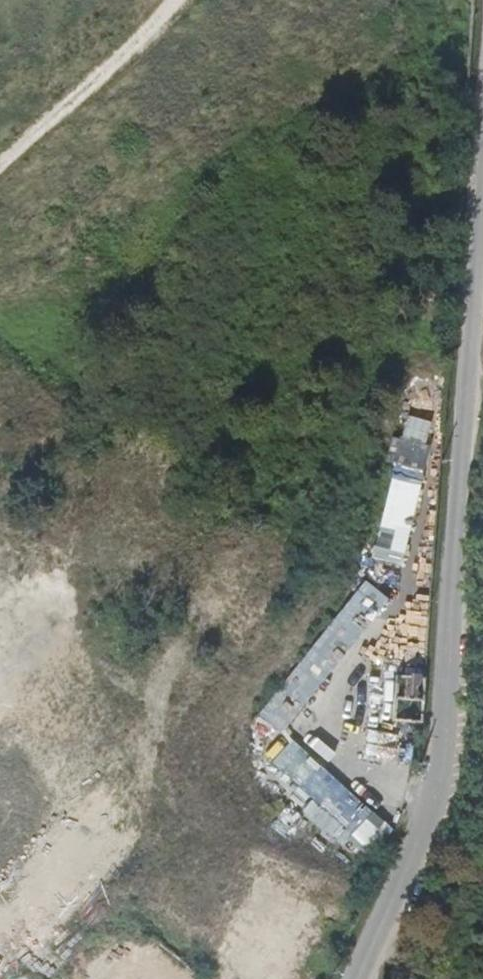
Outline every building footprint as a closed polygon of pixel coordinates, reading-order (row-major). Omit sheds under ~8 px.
[(380,522),(410,530),(426,469),(396,462),(380,522)] [(366,579),(260,713),(284,732),(389,597),(366,579)] [(391,730),(421,734),(424,689),(396,686),(391,730)] [(293,738),(272,761),(277,766),(268,775),(314,817),(323,807),(372,852),(393,830),(293,738)]
